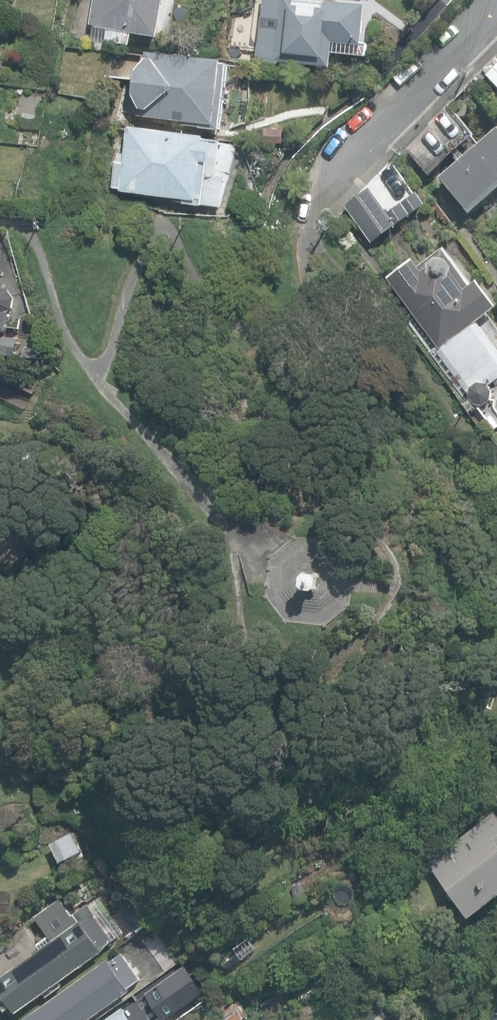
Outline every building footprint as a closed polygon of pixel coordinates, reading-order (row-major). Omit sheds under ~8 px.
[(131,47),(133,34),(159,38),(165,0),(92,0),(88,26),(108,30),(106,43),(131,47)] [(331,70),(335,44),(361,48),(367,5),(328,0),(262,0),(253,64),(277,67),(278,63),(331,70)] [(199,131),(221,133),(229,65),(222,64),(223,60),(145,51),(145,55),(120,52),(117,79),(136,82),(132,116),(200,124),(199,131)] [(496,88),(496,65),(485,76),(496,88)] [(474,135),(447,104),(405,151),(429,178),(474,135)] [(184,205),(222,210),(226,178),(217,177),(222,141),(118,126),(116,139),(127,140),(125,155),(121,154),(116,163),(112,189),(120,189),(120,192),(185,201),(184,205)] [(470,211),(496,188),(496,129),(441,177),(470,211)] [(370,185),(343,205),(371,243),(413,212),(405,201),(390,212),(370,185)] [(449,249),(423,268),(416,258),(390,277),(414,311),(405,317),(471,411),(479,408),(494,429),(496,427),(496,407),(496,399),(491,399),(491,394),(493,393),(487,386),(496,379),(496,347),(478,322),(496,308),(496,301),(482,280),(475,285),(449,249)] [(9,333),(11,313),(15,310),(16,298),(8,289),(0,288),(0,331),(9,333)] [(33,466),(34,455),(23,453),(21,465),(33,466)] [(319,582),(319,579),(319,577),(318,575),(317,573),(315,572),(313,571),(311,570),(309,570),(307,571),(305,572),(303,573),(302,575),(301,577),(301,579),(301,582),(302,584),(303,586),(304,587),(306,588),(309,589),(311,589),(313,588),(315,587),(317,586),(318,584),(319,582)] [(470,917),(496,896),(496,821),(489,810),(425,860),(470,917)] [(51,843),(60,862),(81,852),(73,833),(51,843)] [(16,1012),(114,940),(87,903),(65,919),(70,926),(0,977),(0,1001),(7,1011),(13,1007),(16,1012)] [(129,990),(127,988),(140,979),(122,953),(111,961),(110,959),(22,1019),(87,1019),(129,990)] [(163,1014),(147,991),(123,1008),(122,1006),(103,1019),(155,1019),(163,1014)] [(227,1019),(241,1019),(249,1015),(240,1002),(222,1013),(227,1019)] [(476,1017),(478,1019),(496,1019),(496,1002),(476,1017)]
